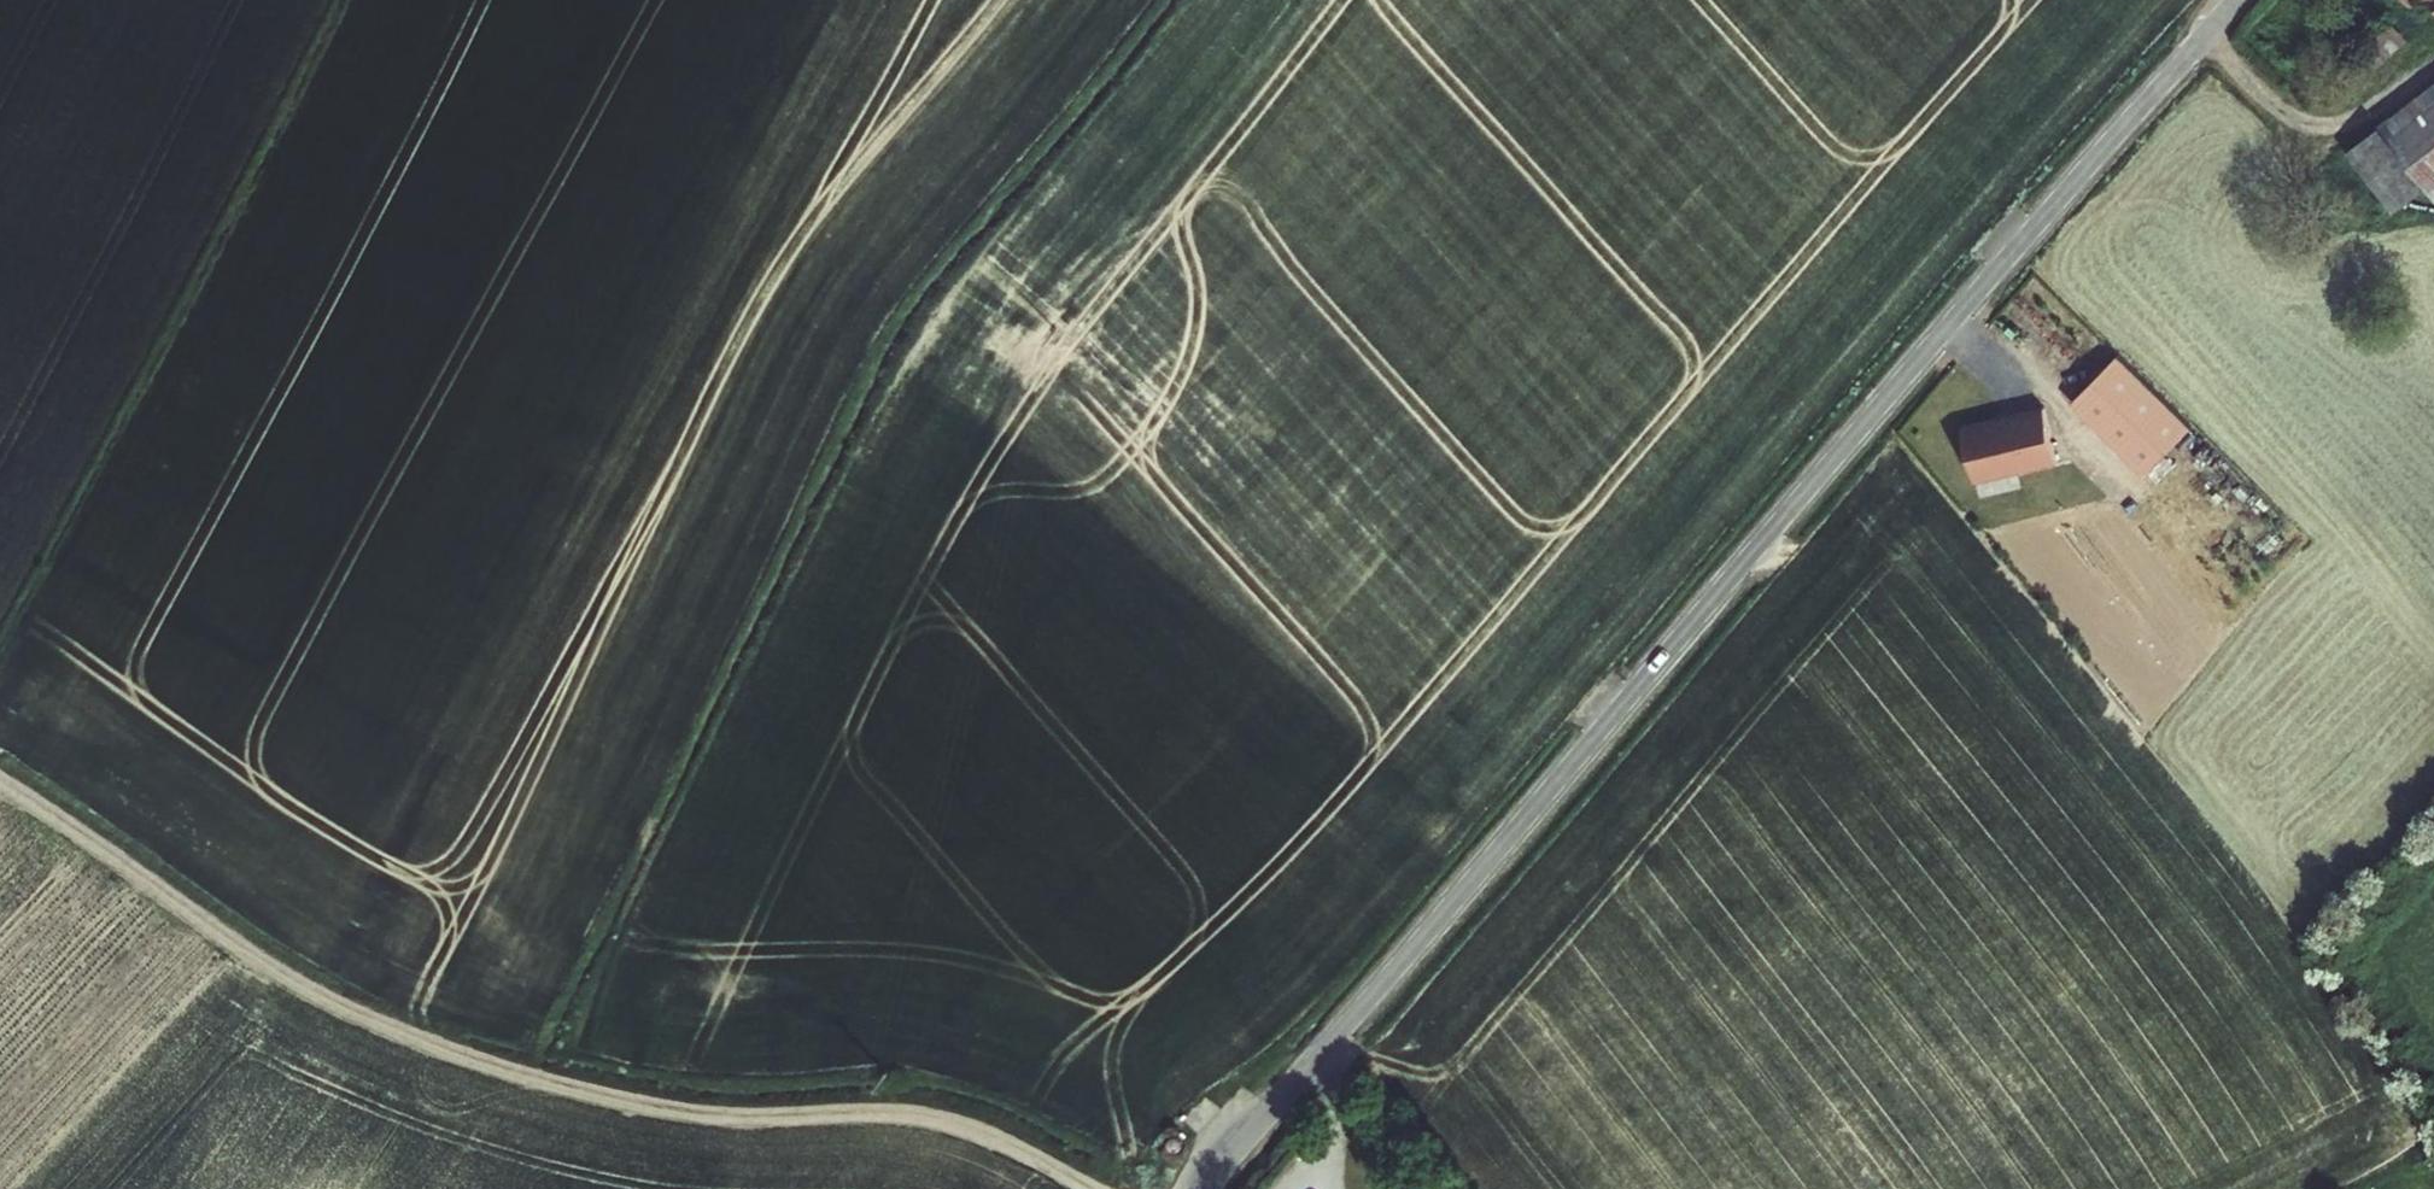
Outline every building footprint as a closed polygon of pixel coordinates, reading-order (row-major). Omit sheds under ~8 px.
[(2433,44),(2433,0),(2391,0),(2433,44)] [(2375,115),(2422,179),(2433,195),(2433,72),(2375,115)] [(2375,115),(2335,144),(2382,209),(2422,179),(2375,115)] [(2077,400),(2154,474),(2201,425),(2124,352),(2077,400)] [(1973,421),(1986,479),(2069,460),(2056,402),(1973,421)]
